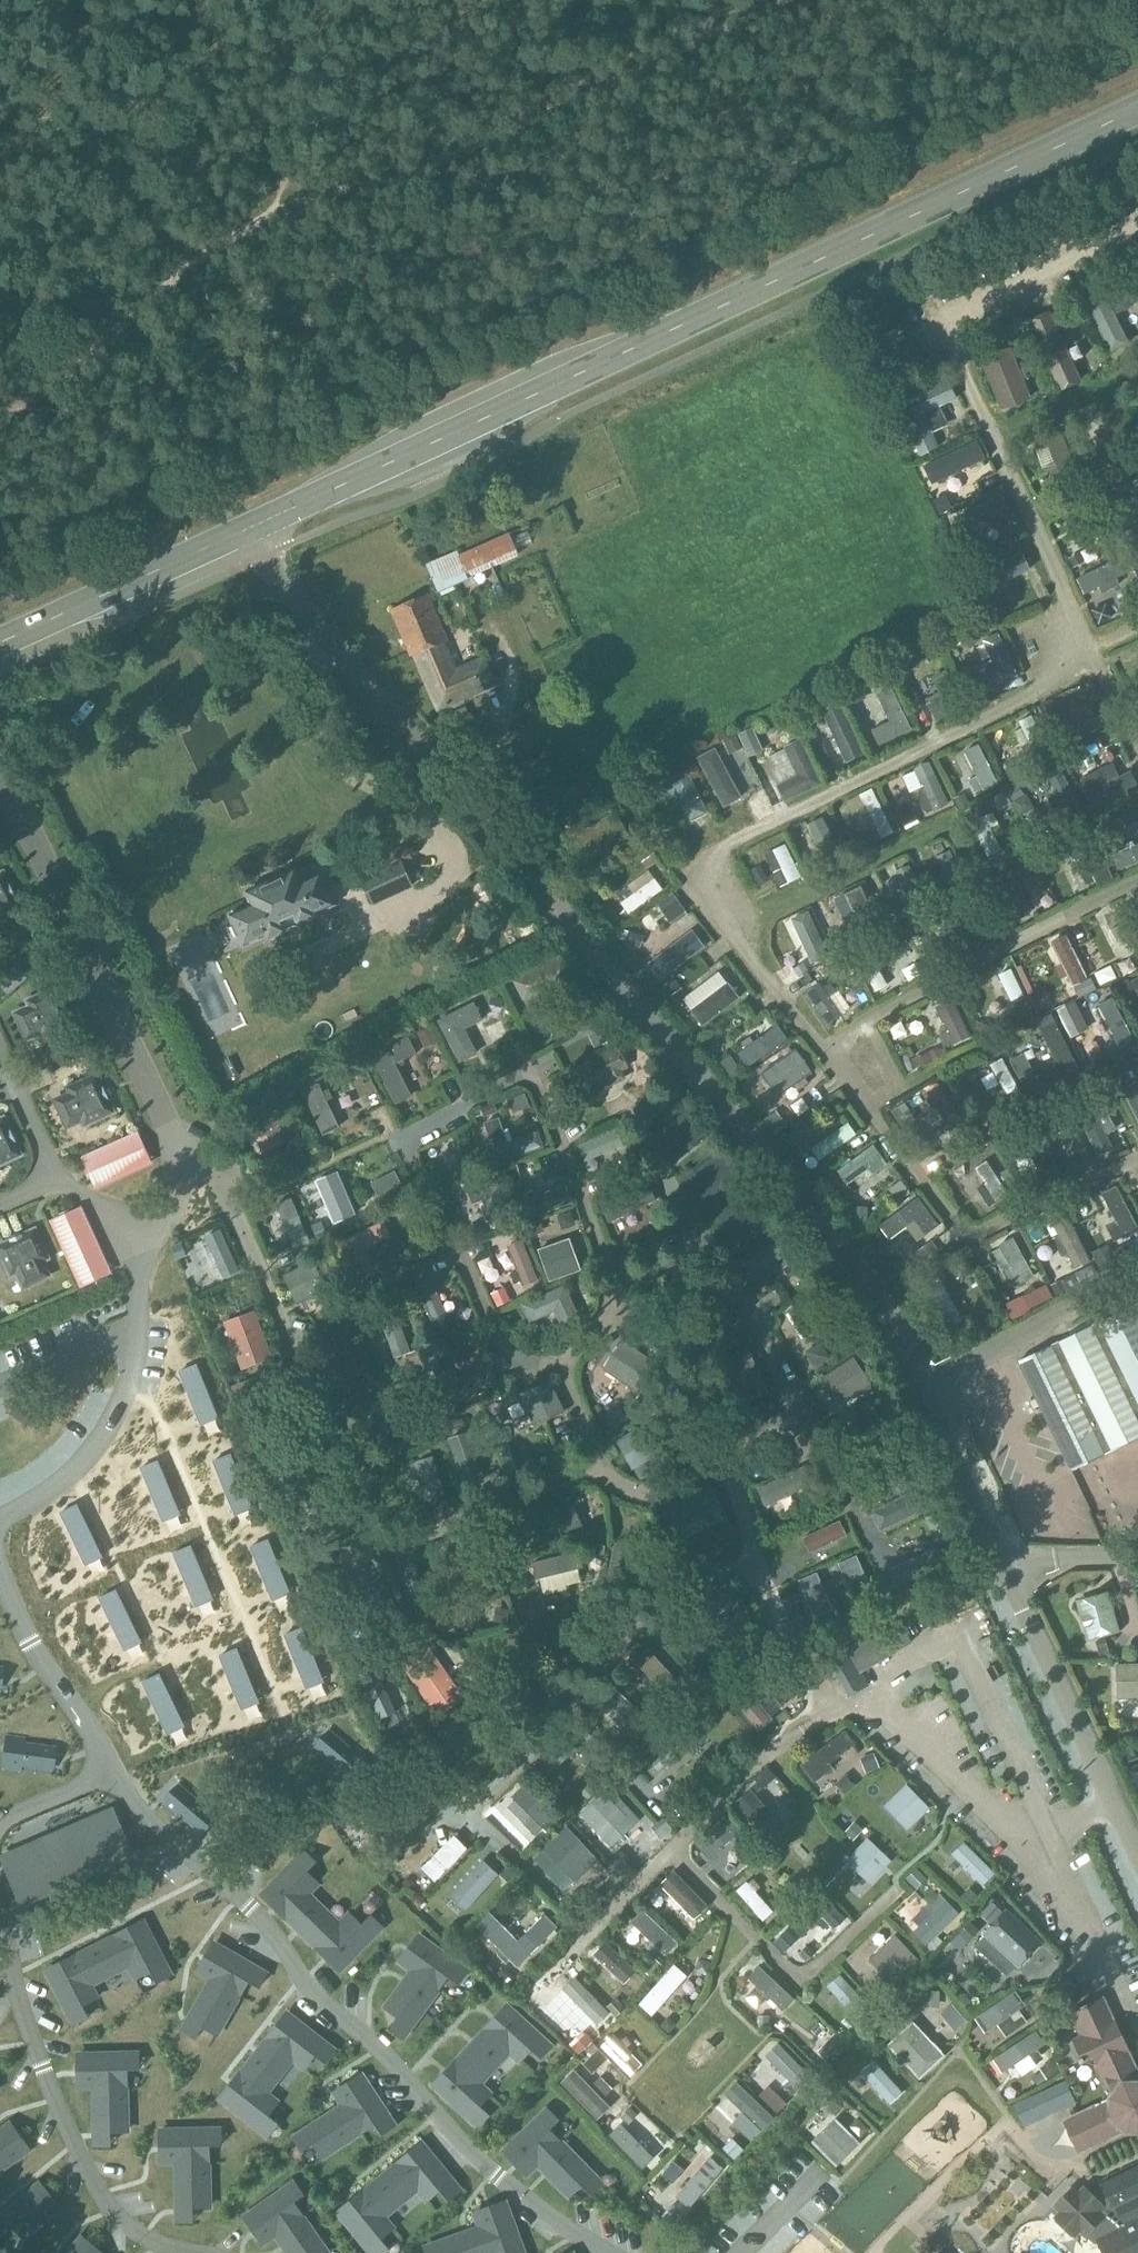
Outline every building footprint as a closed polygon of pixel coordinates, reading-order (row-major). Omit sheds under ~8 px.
[(1106,297),(1088,306),(1111,353),(1129,344),(1115,315),(1134,305),(1127,290),(1107,300),(1106,297)] [(1130,329),(1137,346),(1137,325),(1130,329)] [(1027,372),(1013,377),(1029,419),(1043,414),(1027,372)] [(919,456),(938,448),(927,425),(944,418),(939,407),(956,399),(948,381),(895,405),(902,423),(905,422),(919,456)] [(1090,478),(1086,468),(1076,471),(1061,432),(1046,438),(1055,463),(1050,465),(1054,475),(1059,473),(1064,488),(1090,478)] [(932,485),(985,460),(977,442),(924,468),(932,485)] [(1002,492),(959,513),(967,532),(1010,510),(1002,492)] [(426,565),(438,593),(465,582),(467,588),(477,584),(473,577),(519,557),(509,534),(459,556),(457,551),(426,565)] [(1126,556),(1077,580),(1084,595),(1101,587),(1103,590),(1113,585),(1111,581),(1133,570),(1126,556)] [(993,606),(1035,588),(1026,567),(984,584),(993,606)] [(412,655),(437,712),(496,686),(484,657),(457,668),(445,641),(447,640),(428,595),(391,611),(410,656),(412,655)] [(986,692),(1019,675),(998,633),(983,641),(996,668),(979,677),(986,692)] [(936,722),(963,710),(946,673),(933,679),(940,694),(926,700),(936,722)] [(879,745),(912,730),(893,687),(877,694),(890,722),(873,730),(879,745)] [(840,704),(824,712),(847,763),(864,755),(840,704)] [(441,718),(463,761),(486,751),(466,707),(441,718)] [(1075,716),(1060,723),(1069,743),(1110,726),(1105,714),(1079,725),(1075,716)] [(1067,746),(1071,757),(1109,743),(1105,733),(1067,746)] [(785,803),(823,785),(801,739),(784,747),(797,776),(778,785),(785,803)] [(714,748),(696,758),(723,808),(741,799),(714,748)] [(942,809),(948,805),(929,764),(921,766),(915,770),(926,794),(918,797),(925,812),(932,808),(933,812),(942,809)] [(1058,767),(1045,774),(1057,797),(1049,801),(1055,815),(1060,813),(1064,811),(1071,824),(1083,818),(1058,767)] [(1100,776),(1084,784),(1088,793),(1085,795),(1091,808),(1137,786),(1130,772),(1104,785),(1100,776)] [(882,838),(893,833),(872,790),(860,796),(876,827),(869,830),(875,842),(882,838)] [(698,816),(686,824),(695,840),(708,833),(698,816)] [(985,833),(973,839),(990,873),(1002,868),(985,833)] [(1094,841),(1080,848),(1092,871),(1082,876),(1087,885),(1095,881),(1098,886),(1112,879),(1094,841)] [(957,842),(933,852),(949,889),(973,879),(957,842)] [(374,905),(412,888),(410,883),(422,877),(406,845),(358,867),(362,877),(361,878),(374,905)] [(1111,857),(1117,872),(1137,862),(1137,845),(1111,857)] [(917,907),(928,902),(907,862),(896,867),(908,889),(902,893),(907,903),(913,900),(917,907)] [(314,913),(332,905),(319,877),(302,884),(296,871),(248,893),(254,907),(232,917),(245,945),(267,935),(269,939),(316,918),(314,913)] [(21,910),(4,872),(0,874),(0,920),(21,910)] [(629,915),(663,890),(655,879),(633,896),(627,887),(617,895),(623,903),(621,904),(629,915)] [(872,931),(884,925),(863,883),(851,888),(864,914),(858,918),(864,931),(871,928),(872,931)] [(1112,930),(1118,942),(1126,938),(1132,951),(1137,948),(1137,928),(1128,907),(1114,913),(1120,926),(1112,930)] [(805,970),(820,964),(802,922),(787,928),(805,970)] [(1058,938),(1052,943),(1073,986),(1080,984),(1087,979),(1066,936),(1058,938)] [(221,937),(208,945),(221,965),(234,956),(221,937)] [(691,944),(642,970),(652,988),(700,961),(691,944)] [(566,955),(515,981),(525,1001),(556,985),(568,1008),(588,998),(566,955)] [(859,977),(873,1006),(918,984),(907,962),(873,978),(870,971),(859,977)] [(699,1011),(708,1023),(749,992),(740,979),(711,1002),(705,993),(694,1002),(701,1010),(699,1011)] [(1007,1019),(1021,1016),(1015,986),(1000,990),(1007,1019)] [(37,1022),(44,1039),(74,1026),(57,987),(27,1001),(35,1018),(33,1019),(35,1023),(37,1022)] [(954,1045),(970,1037),(952,1001),(936,1008),(948,1032),(940,1036),(945,1047),(953,1043),(954,1045)] [(438,1020),(460,1063),(478,1054),(465,1030),(483,1021),(474,1002),(438,1020)] [(1051,1016),(1037,1023),(1063,1076),(1077,1069),(1051,1016)] [(1118,1064),(1130,1060),(1115,1021),(1103,1025),(1118,1064)] [(746,1034),(729,1048),(737,1058),(754,1044),(746,1034)] [(405,1061),(416,1055),(409,1041),(374,1059),(397,1105),(413,1096),(400,1069),(407,1065),(405,1061)] [(579,1092),(629,1068),(619,1048),(569,1072),(579,1092)] [(795,1049),(761,1074),(778,1097),(812,1073),(795,1049)] [(1012,1101),(1022,1096),(1002,1060),(992,1066),(1005,1091),(997,1095),(1011,1121),(1021,1116),(1012,1101)] [(85,1126),(114,1112),(97,1074),(67,1088),(75,1105),(73,1106),(75,1110),(77,1109),(85,1126)] [(1122,1091),(1137,1122),(1137,1083),(1122,1091)] [(943,1090),(931,1097),(941,1113),(934,1118),(942,1132),(950,1128),(955,1137),(968,1129),(943,1090)] [(1092,1105),(1075,1114),(1097,1158),(1114,1150),(1092,1105)] [(707,1134),(687,1110),(652,1140),(672,1164),(707,1134)] [(261,1157),(291,1139),(275,1113),(245,1131),(261,1157)] [(792,1131),(797,1141),(827,1124),(821,1114),(792,1131)] [(22,1155),(4,1117),(0,1119),(0,1165),(22,1155)] [(499,1164),(544,1148),(538,1132),(510,1143),(501,1118),(484,1124),(499,1164)] [(838,1122),(798,1150),(816,1176),(856,1148),(838,1122)] [(96,1187),(150,1163),(137,1134),(83,1158),(96,1187)] [(873,1175),(887,1165),(874,1146),(838,1172),(848,1185),(869,1170),(873,1175)] [(741,1173),(721,1149),(686,1179),(705,1203),(741,1173)] [(1007,1160),(1023,1199),(1037,1194),(1021,1155),(1007,1160)] [(990,1206),(1007,1195),(987,1162),(977,1169),(986,1184),(979,1188),(990,1206)] [(336,1224),(354,1216),(334,1171),(316,1179),(336,1224)] [(516,1194),(544,1184),(540,1172),(512,1182),(516,1194)] [(494,1229),(512,1222),(493,1173),(464,1185),(472,1205),(483,1201),(494,1229)] [(647,1184),(602,1207),(610,1224),(656,1200),(647,1184)] [(523,1221),(573,1204),(567,1186),(517,1203),(523,1221)] [(1101,1195),(1117,1226),(1108,1231),(1114,1242),(1124,1237),(1125,1239),(1137,1232),(1137,1230),(1116,1187),(1101,1195)] [(773,1213),(753,1189),(718,1219),(738,1242),(773,1213)] [(918,1197),(879,1226),(890,1240),(914,1222),(925,1236),(939,1226),(918,1197)] [(81,1286),(110,1273),(81,1209),(52,1222),(81,1286)] [(1066,1213),(1051,1220),(1064,1246),(1059,1249),(1063,1257),(1068,1254),(1075,1270),(1091,1262),(1066,1213)] [(384,1222),(344,1242),(360,1275),(375,1268),(366,1249),(391,1237),(384,1222)] [(0,1245),(0,1253),(11,1276),(28,1268),(29,1270),(32,1268),(32,1267),(49,1259),(35,1229),(0,1245)] [(540,1250),(551,1282),(583,1271),(572,1238),(540,1250)] [(516,1254),(501,1259),(514,1300),(529,1295),(516,1254)] [(1031,1262),(1041,1286),(1060,1278),(1050,1254),(1031,1262)] [(284,1275),(297,1305),(328,1291),(314,1261),(284,1275)] [(567,1286),(523,1306),(532,1325),(556,1314),(564,1331),(583,1322),(567,1286)] [(1066,1308),(1084,1298),(1079,1287),(1061,1297),(1066,1308)] [(816,1292),(788,1310),(806,1338),(835,1320),(816,1292)] [(958,1328),(936,1293),(920,1303),(934,1324),(936,1323),(944,1336),(958,1328)] [(1113,1451),(1137,1438),(1137,1303),(1019,1361),(1072,1471),(1113,1451)] [(255,1320),(231,1329),(243,1363),(251,1360),(253,1364),(261,1361),(259,1357),(268,1354),(255,1320)] [(636,1390),(654,1361),(623,1341),(605,1370),(636,1390)] [(749,1353),(735,1360),(754,1400),(768,1393),(749,1353)] [(855,1357),(825,1377),(844,1405),(874,1386),(855,1357)] [(452,1408),(498,1386),(489,1368),(462,1381),(452,1360),(434,1369),(452,1408)] [(197,1365),(179,1372),(197,1417),(215,1409),(197,1365)] [(250,1395),(260,1392),(256,1381),(246,1385),(250,1395)] [(566,1414),(552,1381),(521,1394),(535,1427),(566,1414)] [(400,1391),(372,1403),(385,1433),(413,1421),(400,1391)] [(662,1453),(646,1424),(618,1439),(634,1468),(662,1453)] [(469,1433),(449,1439),(464,1488),(484,1482),(469,1433)] [(231,1455),(213,1462),(231,1506),(249,1499),(231,1455)] [(158,1461),(141,1469),(159,1513),(177,1506),(158,1461)] [(812,1485),(804,1467),(758,1490),(766,1507),(812,1485)] [(931,1504),(923,1488),(873,1513),(881,1529),(931,1504)] [(77,1505),(60,1513),(81,1557),(98,1549),(77,1505)] [(1034,1557),(1079,1538),(1072,1521),(1047,1531),(1041,1517),(1021,1526),(1034,1557)] [(805,1538),(812,1552),(846,1536),(839,1522),(805,1538)] [(509,1525),(498,1528),(507,1557),(544,1545),(539,1529),(513,1537),(509,1525)] [(461,1586),(476,1580),(460,1539),(458,1540),(456,1539),(448,1542),(447,1544),(445,1545),(461,1586)] [(268,1540),(251,1547),(269,1592),(286,1585),(268,1540)] [(191,1547),(174,1554),(192,1598),(209,1591),(191,1547)] [(934,1548),(887,1569),(893,1585),(941,1564),(934,1548)] [(536,1579),(583,1567),(579,1551),(532,1562),(536,1579)] [(852,1603),(872,1595),(856,1556),(836,1564),(852,1603)] [(814,1621),(834,1612),(818,1574),(798,1582),(814,1621)] [(382,1614),(363,1623),(370,1638),(402,1623),(383,1580),(370,1586),(382,1614)] [(116,1590),(99,1599),(120,1642),(137,1634),(116,1590)] [(1088,1640),(1119,1631),(1108,1593),(1077,1602),(1088,1640)] [(723,1664),(763,1650),(744,1598),(726,1604),(739,1639),(717,1647),(723,1664)] [(875,1622),(846,1639),(843,1634),(821,1646),(849,1697),(872,1684),(864,1671),(893,1654),(875,1622)] [(302,1628),(285,1636),(303,1680),(320,1673),(302,1628)] [(465,1698),(429,1644),(400,1664),(437,1718),(465,1698)] [(237,1650),(220,1657),(238,1701),(255,1694),(237,1650)] [(649,1650),(636,1662),(664,1695),(677,1683),(649,1650)] [(1137,1697),(1137,1665),(1118,1665),(1118,1698),(1137,1697)] [(524,1670),(519,1674),(514,1668),(500,1680),(532,1720),(546,1709),(525,1683),(531,1678),(524,1670)] [(159,1675),(142,1683),(163,1726),(180,1718),(159,1675)] [(738,1680),(726,1691),(758,1731),(771,1720),(747,1691),(753,1687),(747,1679),(741,1684),(738,1680)] [(370,1762),(330,1728),(314,1748),(353,1782),(370,1762)] [(682,1729),(643,1764),(656,1778),(695,1744),(682,1729)] [(828,1763),(853,1744),(844,1731),(800,1765),(814,1782),(832,1768),(828,1763)] [(56,1746),(8,1738),(5,1763),(53,1770),(56,1746)] [(219,1817),(180,1784),(163,1801),(203,1835),(219,1817)] [(907,1785),(885,1806),(908,1829),(929,1808),(907,1785)] [(581,1815),(604,1839),(628,1817),(618,1807),(624,1801),(613,1789),(607,1795),(604,1792),(581,1815)] [(749,1792),(736,1805),(769,1841),(782,1829),(749,1792)] [(102,1797),(5,1851),(33,1898),(130,1846),(102,1797)] [(853,1841),(863,1830),(854,1822),(844,1833),(853,1841)] [(599,1861),(566,1826),(542,1848),(575,1884),(599,1861)] [(425,1867),(420,1873),(432,1885),(467,1849),(454,1837),(432,1860),(428,1856),(421,1863),(425,1867)] [(868,1839),(847,1860),(870,1883),(891,1862),(868,1839)] [(451,1895),(465,1908),(491,1879),(493,1882),(500,1874),(483,1860),(451,1895)] [(318,1883),(295,1862),(262,1896),(285,1917),(286,1916),(307,1894),(318,1883)] [(673,1872),(660,1885),(693,1917),(706,1905),(673,1872)] [(912,1907),(924,1898),(914,1885),(902,1894),(912,1907)] [(970,1904),(978,1895),(969,1887),(961,1896),(970,1904)] [(339,1925),(307,1894),(286,1916),(318,1947),(339,1925)] [(824,1894),(791,1924),(803,1937),(824,1918),(835,1930),(847,1919),(824,1894)] [(937,1934),(958,1914),(946,1901),(933,1914),(926,1907),(912,1920),(919,1927),(914,1933),(933,1953),(944,1942),(937,1934)] [(761,1940),(773,1929),(751,1905),(739,1916),(761,1940)] [(666,1955),(677,1943),(642,1911),(631,1922),(652,1942),(648,1946),(655,1953),(659,1949),(666,1955)] [(1007,1912),(985,1935),(1018,1965),(1040,1942),(1007,1912)] [(519,1940),(489,1913),(477,1926),(518,1967),(558,1927),(545,1914),(519,1940)] [(339,1970),(372,1936),(350,1915),(339,1925),(318,1947),(317,1949),(339,1970)] [(142,1921),(115,1936),(116,1937),(130,1964),(129,1965),(136,1978),(150,1971),(164,1963),(142,1921)] [(822,1934),(802,1951),(812,1961),(831,1944),(822,1934)] [(457,1964),(418,1936),(400,1961),(413,1971),(438,1989),(457,1964)] [(896,1936),(870,1961),(891,1983),(917,1959),(896,1936)] [(116,1937),(76,1957),(90,1985),(129,1965),(130,1964),(116,1937)] [(610,1938),(597,1952),(627,1979),(638,1965),(610,1938)] [(214,1944),(198,1971),(212,1979),(239,1994),(247,1981),(255,1968),(214,1944)] [(75,1956),(47,1970),(69,2012),(83,2005),(97,1998),(90,1985),(76,1957),(75,1956)] [(411,2026),(438,1989),(413,1971),(386,2008),(411,2026)] [(212,1979),(190,2019),(216,2034),(239,1994),(212,1979)] [(1018,2010),(1025,2005),(1016,1991),(975,2019),(985,2033),(1010,2015),(1014,2021),(1022,2016),(1018,2010)] [(1064,2120),(1082,2155),(1125,2134),(1137,2133),(1137,2063),(1104,1995),(1068,2013),(1079,2035),(1071,2039),(1083,2063),(1089,2059),(1108,2098),(1064,2120)] [(541,2038),(506,2006),(485,2029),(486,2030),(509,2051),(520,2061),(541,2038)] [(286,2014),(267,2038),(269,2039),(293,2058),(305,2067),(314,2055),(324,2043),(286,2014)] [(888,2045),(922,2080),(947,2056),(914,2021),(888,2045)] [(479,2084),(509,2051),(486,2030),(456,2063),(479,2084)] [(269,2039),(241,2074),(266,2094),(293,2058),(269,2039)] [(1035,2081),(1028,2071),(1039,2063),(1026,2046),(991,2071),(1011,2099),(1035,2081)] [(779,2047),(768,2058),(799,2090),(810,2078),(779,2047)] [(125,2054),(78,2055),(78,2086),(95,2086),(126,2085),(125,2070),(125,2054)] [(490,2094),(479,2084),(456,2063),(455,2062),(434,2085),(469,2117),(490,2094)] [(240,2073),(221,2098),(258,2127),(268,2115),(277,2103),(266,2094),(241,2074),(240,2073)] [(361,2075),(335,2092),(344,2106),(361,2132),(387,2115),(361,2075)] [(1078,2103),(1068,2080),(1016,2104),(1026,2126),(1078,2103)] [(126,2085),(95,2086),(96,2132),(111,2132),(127,2131),(126,2085)] [(594,2135),(609,2119),(573,2085),(557,2102),(594,2135)] [(722,2111),(758,2145),(772,2130),(736,2096),(722,2111)] [(344,2106),(306,2131),(323,2157),(361,2132),(344,2106)] [(538,2163),(560,2141),(538,2119),(504,2152),(526,2175),(538,2163)] [(813,2144),(837,2167),(861,2143),(837,2119),(813,2144)] [(0,2132),(0,2170),(29,2149),(11,2124),(0,2132)] [(632,2153),(649,2144),(640,2128),(623,2138),(632,2153)] [(207,2130),(160,2131),(161,2162),(177,2162),(208,2161),(208,2146),(207,2130)] [(592,2174),(560,2141),(538,2163),(570,2196),(592,2174)] [(421,2144),(397,2163),(398,2164),(419,2189),(428,2201),(452,2181),(421,2144)] [(721,2168),(734,2161),(724,2144),(711,2151),(721,2168)] [(646,2166),(655,2156),(644,2146),(635,2157),(646,2166)] [(696,2160),(659,2201),(688,2227),(725,2186),(696,2160)] [(208,2161),(177,2162),(178,2208),(209,2207),(208,2161)] [(398,2164),(363,2193),(384,2218),(419,2189),(398,2164)] [(1096,2188),(1090,2194),(1084,2188),(1079,2193),(1074,2188),(1056,2208),(1060,2212),(1056,2217),(1075,2235),(1080,2230),(1085,2235),(1085,2234),(1095,2243),(1098,2241),(1104,2252),(1137,2252),(1137,2168),(1096,2188)] [(40,2184),(4,2214),(14,2226),(23,2238),(60,2208),(40,2184)] [(284,2191),(245,2218),(263,2243),(276,2234),(301,2216),(284,2191)] [(363,2192),(339,2211),(369,2249),(393,2229),(384,2218),(363,2193),(363,2192)] [(475,2213),(481,2228),(490,2252),(503,2252),(521,2246),(504,2202),(475,2213)] [(276,2234),(289,2252),(327,2252),(301,2216),(276,2234)] [(438,2244),(441,2252),(490,2252),(481,2228),(438,2244)] [(69,2252),(101,2252),(82,2237),(69,2252)]
